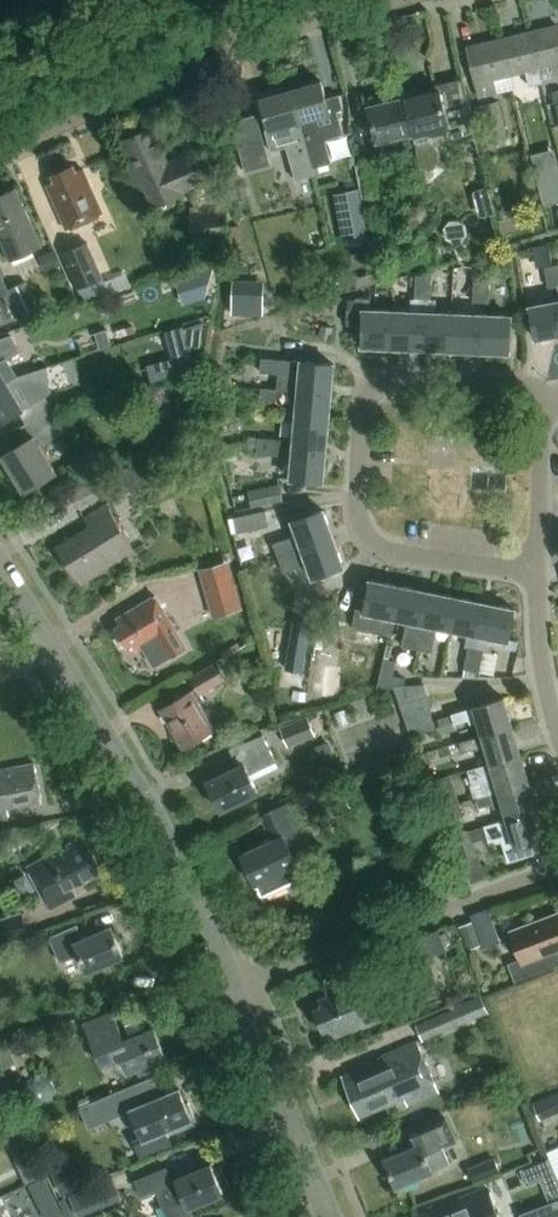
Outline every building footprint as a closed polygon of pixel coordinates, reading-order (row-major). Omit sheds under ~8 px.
[(549,65),(557,63),(557,28),(530,35),(538,68),(541,83),(542,83),(541,78),(551,76),(549,65)] [(501,42),(509,75),(525,71),(529,86),(541,83),(538,68),(530,35),(501,42)] [(493,79),(509,75),(501,42),(466,50),(478,99),(497,94),(493,79)] [(300,124),(310,160),(312,168),(331,163),(325,140),(342,135),(336,111),(343,109),(340,97),(326,100),(321,83),(290,91),(300,124)] [(427,135),(444,131),(447,142),(475,136),(468,100),(443,106),(439,90),(403,99),(412,139),(418,166),(419,166),(419,167),(420,167),(421,168),(422,168),(423,168),(423,169),(424,169),(425,169),(426,169),(427,169),(428,169),(429,169),(429,168),(430,168),(431,168),(432,167),(433,167),(434,166),(435,165),(436,164),(436,163),(437,163),(437,162),(437,161),(438,160),(438,159),(438,158),(438,157),(438,156),(438,155),(438,154),(437,153),(437,152),(436,151),(436,150),(435,149),(434,149),(434,148),(433,147),(432,147),(431,146),(430,146),(427,135)] [(296,182),(315,177),(312,168),(310,160),(300,124),(290,91),(260,99),(274,152),(287,149),(296,182)] [(368,107),(377,142),(378,147),(412,139),(403,99),(368,107)] [(507,138),(498,101),(475,107),(478,119),(482,118),(488,143),(507,138)] [(257,119),(233,126),(246,172),(270,165),(257,119)] [(122,141),(131,161),(127,163),(140,191),(144,189),(153,208),(182,195),(181,192),(200,184),(186,154),(167,163),(152,128),(122,141)] [(557,200),(557,159),(554,145),(530,151),(545,203),(557,200)] [(355,164),(362,197),(377,194),(370,160),(355,164)] [(67,230),(103,214),(83,170),(76,173),(73,167),(70,168),(66,167),(57,171),(56,175),(53,176),(55,182),(47,185),(67,230)] [(42,246),(16,189),(0,196),(0,238),(10,260),(42,246)] [(358,189),(335,194),(344,241),(367,237),(358,189)] [(227,212),(191,214),(193,243),(229,240),(227,212)] [(86,241),(61,252),(78,289),(103,277),(86,241)] [(40,255),(46,271),(61,265),(54,250),(40,255)] [(547,265),(544,266),(548,287),(556,286),(552,264),(549,265),(547,265)] [(452,351),(454,314),(436,313),(436,299),(431,299),(431,268),(427,269),(423,350),(452,351)] [(411,312),(395,312),(394,349),(423,350),(427,269),(421,270),(420,274),(417,274),(416,298),(412,298),(411,312)] [(377,274),(355,280),(358,290),(379,283),(377,274)] [(481,302),(482,277),(474,277),(474,302),(481,302)] [(482,277),(481,302),(489,302),(490,277),(482,277)] [(26,279),(6,289),(7,292),(18,315),(21,314),(23,319),(40,311),(26,279)] [(264,292),(234,291),(233,313),(263,314),(264,292)] [(357,295),(357,313),(352,312),(351,326),(365,326),(365,348),(394,349),(395,312),(371,310),(372,296),(357,295)] [(544,304),(531,306),(537,338),(557,334),(557,298),(543,301),(544,304)] [(0,305),(0,315),(3,321),(13,316),(7,302),(0,305)] [(481,353),(483,315),(454,314),(452,351),(481,353)] [(483,315),(481,353),(511,354),(512,317),(483,315)] [(184,328),(190,350),(201,347),(202,322),(184,328)] [(322,325),(319,337),(331,340),(333,328),(322,325)] [(107,331),(97,334),(102,349),(112,346),(107,331)] [(19,350),(11,337),(0,340),(0,364),(19,350)] [(335,365),(301,361),(262,358),(261,370),(279,372),(277,387),(278,387),(277,389),(296,391),(332,394),(335,365)] [(20,426),(21,428),(52,409),(40,389),(17,400),(7,384),(0,388),(0,422),(18,411),(25,423),(20,426)] [(278,387),(277,387),(262,386),(261,398),(276,400),(277,389),(278,387)] [(298,402),(296,420),(329,423),(332,394),(296,391),(295,402),(298,402)] [(52,409),(21,428),(29,441),(2,458),(24,494),(56,474),(40,449),(66,433),(52,409)] [(214,417),(213,430),(227,431),(228,418),(214,417)] [(291,449),(326,453),(329,423),(296,420),(294,437),(292,437),(291,449)] [(258,445),(279,447),(280,440),(259,438),(258,445)] [(279,455),(279,447),(258,445),(258,453),(279,455)] [(326,453),(291,449),(290,461),(292,461),(291,479),(324,482),(326,453)] [(72,494),(78,507),(127,483),(132,492),(149,484),(138,462),(72,494)] [(279,485),(249,492),(252,507),(283,500),(279,485)] [(80,586),(134,553),(107,507),(84,521),(89,530),(58,549),(80,586)] [(229,518),(233,533),(269,524),(266,509),(229,518)] [(280,557),(334,539),(324,510),(292,520),(297,534),(274,541),(280,557)] [(334,539),(280,557),(284,570),(307,562),(312,578),(343,567),(334,539)] [(242,607),(230,560),(200,568),(213,615),(242,607)] [(367,601),(359,599),(353,629),(391,636),(394,618),(400,585),(372,579),(367,601)] [(418,648),(429,591),(400,585),(394,618),(407,621),(402,645),(418,648)] [(437,627),(451,630),(458,597),(429,591),(418,648),(432,651),(437,627)] [(136,652),(174,629),(154,596),(117,619),(120,624),(115,628),(117,631),(116,636),(121,644),(125,645),(127,647),(132,644),(136,652)] [(479,639),(487,602),(458,597),(451,630),(468,633),(467,636),(479,639)] [(487,602),(479,639),(491,641),(492,638),(509,641),(515,608),(487,602)] [(311,622),(295,620),(289,655),(305,658),(311,622)] [(518,642),(509,641),(509,642),(506,641),(505,649),(516,650),(518,642)] [(468,647),(463,676),(472,676),(477,649),(468,647)] [(385,659),(379,685),(404,685),(406,679),(393,676),(396,662),(385,659)] [(197,687),(191,691),(159,710),(182,749),(214,730),(197,701),(203,697),(200,692),(227,676),(217,661),(191,676),(197,687)] [(316,663),(312,702),(323,703),(323,698),(340,700),(343,666),(316,663)] [(401,705),(428,697),(424,683),(394,686),(401,705)] [(401,705),(405,717),(431,709),(428,697),(401,705)] [(503,699),(473,707),(474,708),(450,715),(454,725),(468,721),(469,725),(478,722),(482,735),(511,726),(503,699)] [(435,726),(431,709),(405,717),(411,735),(435,726)] [(450,714),(438,718),(442,732),(454,728),(450,714)] [(308,715),(280,726),(288,746),(315,735),(308,715)] [(519,754),(511,726),(482,735),(482,736),(459,743),(462,753),(475,749),(476,750),(485,747),(490,763),(519,754)] [(248,774),(275,761),(262,734),(228,750),(237,767),(206,782),(220,810),(257,792),(248,774)] [(428,751),(418,754),(421,765),(432,762),(428,751)] [(528,782),(519,754),(490,763),(490,764),(467,771),(471,785),(470,785),(474,798),(528,782)] [(42,802),(35,764),(0,771),(0,817),(9,816),(7,809),(42,802)] [(438,809),(459,803),(451,775),(429,781),(438,809)] [(503,806),(507,819),(536,811),(528,782),(474,798),(474,799),(475,799),(479,809),(492,805),(494,809),(503,806)] [(310,790),(293,797),(297,810),(315,803),(310,790)] [(459,803),(438,809),(442,823),(463,817),(459,803)] [(269,841),(241,855),(261,897),(303,877),(287,844),(294,841),(302,837),(286,804),(260,816),(271,840),(269,841)] [(506,851),(509,862),(534,855),(531,844),(541,841),(545,840),(536,811),(507,819),(484,827),(488,841),(489,843),(502,839),(506,851)] [(462,862),(476,857),(467,831),(453,836),(462,862)] [(50,910),(75,896),(71,889),(102,872),(83,838),(27,868),(50,910)] [(496,931),(490,914),(458,925),(467,949),(482,944),(480,937),(496,931)] [(511,934),(522,962),(511,966),(516,980),(546,969),(540,955),(557,948),(557,916),(511,934)] [(87,973),(123,958),(110,929),(84,940),(77,926),(50,938),(61,964),(80,956),(87,973)] [(419,936),(427,957),(451,948),(443,926),(419,936)] [(391,1017),(390,1015),(403,1009),(387,972),(319,1000),(322,1006),(314,1009),(323,1031),(331,1028),(333,1033),(359,1022),(362,1029),(391,1017)] [(416,1024),(423,1040),(466,1022),(460,1006),(416,1024)] [(113,1013),(85,1025),(90,1037),(102,1064),(122,1056),(129,1073),(138,1070),(140,1075),(169,1063),(154,1028),(125,1041),(119,1025),(113,1013)] [(407,1105),(439,1092),(418,1042),(379,1058),(381,1062),(344,1078),(360,1117),(405,1099),(407,1105)] [(167,1130),(177,1126),(179,1131),(198,1123),(189,1102),(185,1104),(179,1090),(143,1105),(135,1086),(104,1099),(112,1119),(130,1111),(142,1138),(135,1141),(142,1156),(172,1144),(167,1130)] [(530,1107),(535,1119),(540,1117),(541,1119),(557,1112),(557,1094),(530,1107)] [(447,1119),(432,1125),(409,1134),(414,1147),(385,1160),(397,1188),(449,1166),(442,1148),(456,1142),(447,1119)] [(494,1157),(469,1167),(475,1182),(500,1172),(494,1157)] [(528,1186),(556,1175),(549,1160),(522,1170),(528,1186)] [(49,1175),(57,1195),(83,1184),(75,1164),(49,1175)] [(223,1194),(211,1165),(176,1179),(176,1180),(172,1182),(166,1168),(135,1180),(141,1196),(155,1190),(166,1216),(192,1216),(193,1216),(189,1208),(223,1194)] [(69,1195),(78,1216),(79,1216),(119,1200),(110,1178),(69,1195)] [(488,1187),(415,1216),(416,1216),(500,1216),(488,1187)] [(523,1214),(524,1216),(557,1216),(557,1201),(523,1214)]
